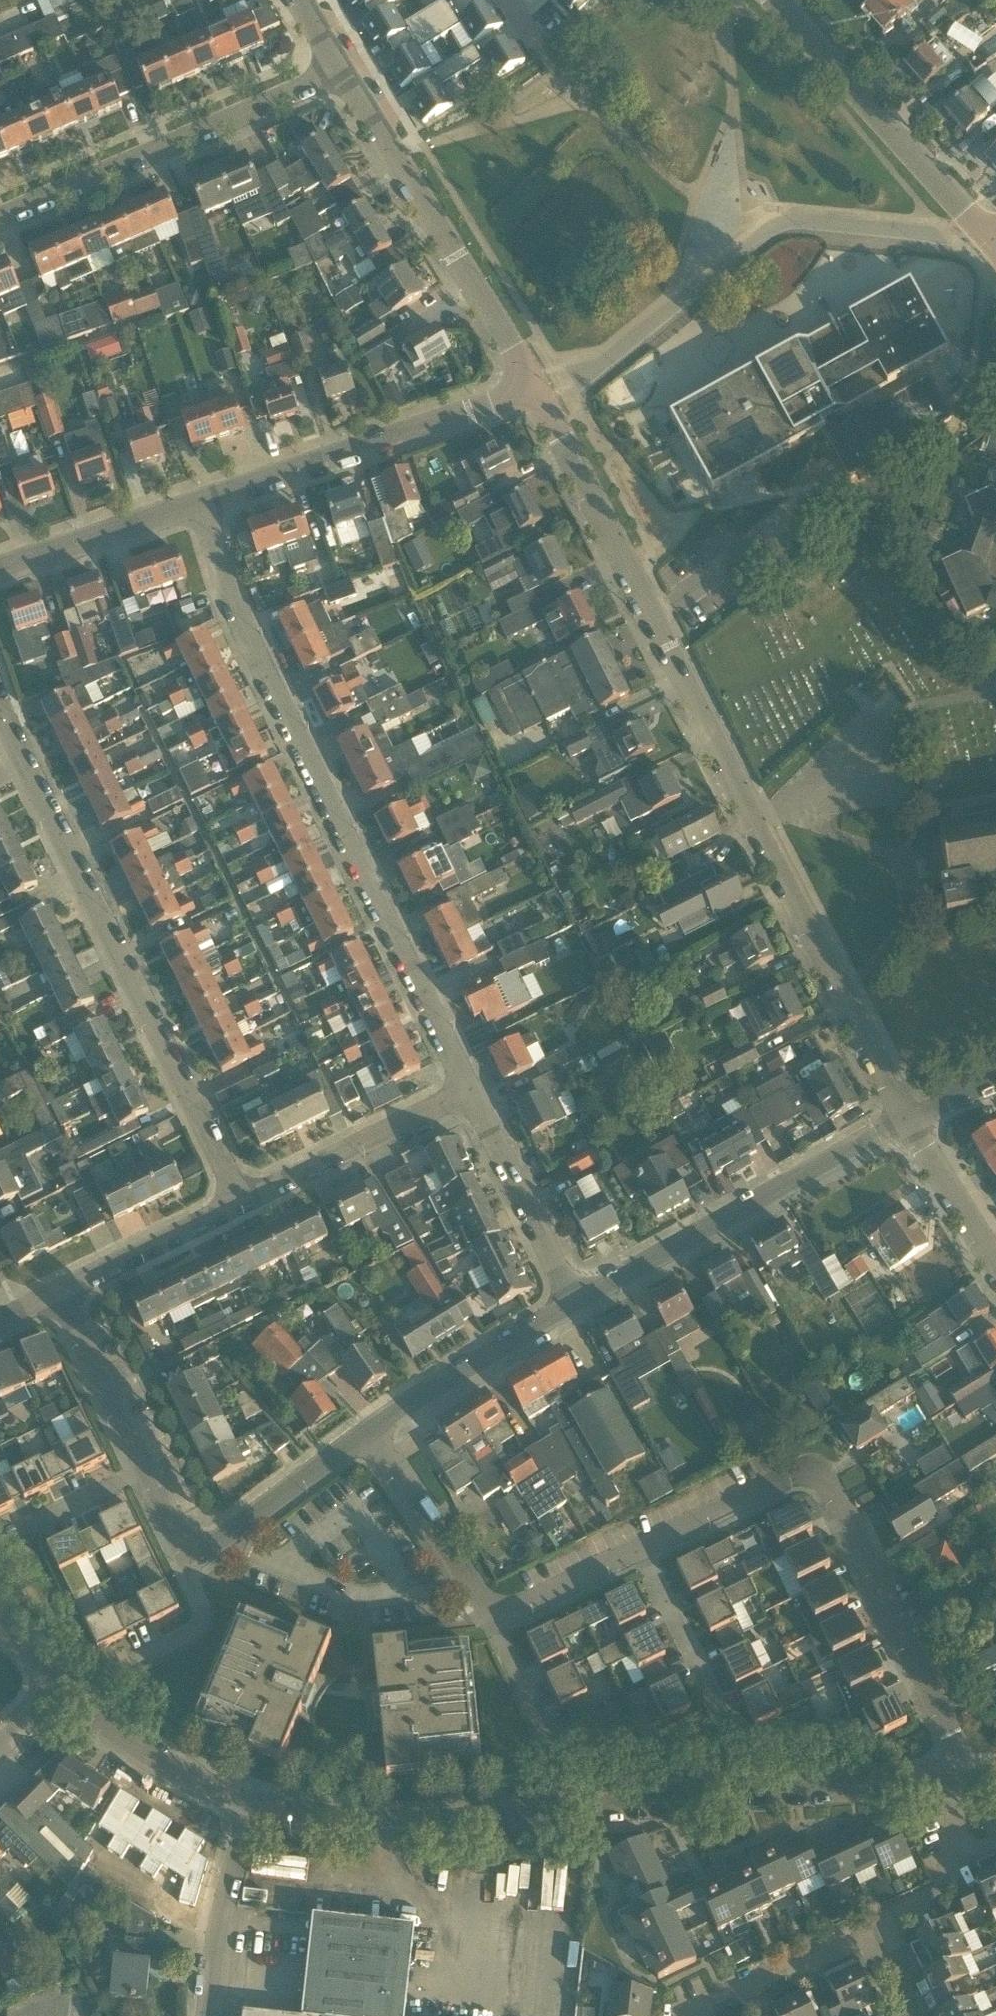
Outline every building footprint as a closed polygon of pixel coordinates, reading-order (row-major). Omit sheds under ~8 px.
[(37,2),(46,21),(56,17),(49,0),(42,0),(37,2)] [(190,0),(164,0),(164,2),(168,10),(190,0)] [(259,34),(280,24),(266,0),(260,0),(257,2),(262,10),(228,25),(241,55),(264,45),(259,34)] [(343,8),(354,27),(365,20),(373,34),(413,9),(407,0),(398,0),(383,9),(377,0),(355,0),(343,8)] [(413,9),(427,0),(407,0),(413,9)] [(427,32),(435,45),(475,20),(467,7),(477,1),(477,0),(437,0),(448,18),(427,32)] [(568,1),(583,18),(586,15),(591,21),(602,12),(596,6),(603,0),(569,0),(568,1)] [(866,9),(886,32),(911,11),(901,0),(877,0),(866,9)] [(170,15),(168,10),(164,2),(152,7),(158,21),(170,15)] [(941,6),(924,19),(931,27),(947,13),(941,6)] [(64,36),(56,17),(46,21),(34,27),(42,46),(64,36)] [(475,20),(435,45),(443,58),(465,45),(477,64),(505,46),(494,27),(483,34),(475,20)] [(228,25),(205,35),(218,65),(241,55),(228,25)] [(394,26),(365,44),(377,63),(387,56),(395,70),(435,45),(427,32),(405,45),(394,26)] [(11,36),(19,55),(42,46),(34,27),(11,36)] [(982,44),(992,59),(995,56),(995,34),(982,44)] [(183,44),(196,75),(218,65),(205,35),(183,44)] [(19,55),(11,36),(0,41),(0,64),(19,55)] [(955,60),(935,39),(925,48),(924,48),(904,65),(924,87),(955,60)] [(183,44),(160,54),(173,85),(196,75),(183,44)] [(118,50),(135,90),(147,86),(150,94),(173,85),(160,54),(139,63),(131,45),(118,50)] [(403,83),(393,89),(404,108),(433,91),(422,71),(443,58),(435,45),(395,70),(403,83)] [(80,73),(86,86),(99,116),(122,106),(119,98),(131,92),(123,74),(116,57),(80,73)] [(497,57),(458,81),(466,95),(487,81),(499,100),(528,82),(516,64),(506,70),(497,57)] [(966,92),(945,111),(966,135),(987,116),(986,115),(995,107),(995,96),(982,80),(967,93),(966,92)] [(426,119),(415,126),(427,145),(456,127),(444,108),(466,95),(458,82),(418,106),(426,119)] [(76,126),(99,116),(86,86),(63,96),(76,126)] [(36,93),(41,105),(54,136),(76,126),(63,96),(51,101),(46,89),(36,93)] [(8,155),(31,146),(18,115),(13,104),(0,110),(0,135),(8,155)] [(41,105),(18,115),(31,146),(54,136),(41,105)] [(304,139),(308,145),(301,149),(307,159),(285,172),(279,162),(266,170),(276,187),(274,188),(277,194),(338,157),(324,135),(319,138),(313,126),(312,125),(311,126),(307,128),(304,139)] [(8,155),(0,135),(0,159),(8,155)] [(987,158),(995,169),(995,150),(987,158)] [(265,201),(261,193),(246,157),(217,169),(230,200),(239,219),(268,207),(265,201)] [(305,194),(322,183),(328,193),(351,179),(338,157),(277,194),(281,202),(283,201),(294,195),(303,190),(305,194)] [(230,200),(217,169),(191,180),(204,211),(230,200)] [(265,201),(268,207),(277,225),(290,219),(289,215),(290,214),(283,201),(281,202),(277,194),(274,188),(261,193),(265,201)] [(155,232),(178,222),(165,192),(142,202),(155,232)] [(142,202),(120,212),(138,254),(160,245),(155,232),(142,202)] [(289,215),(290,219),(291,218),(297,229),(318,216),(310,202),(290,214),(289,215)] [(325,246),(326,248),(330,254),(379,225),(365,202),(343,217),(349,228),(334,237),(336,239),(325,246)] [(97,221),(110,252),(115,263),(138,254),(120,212),(97,221)] [(318,216),(297,229),(304,243),(327,229),(318,216)] [(97,221),(74,231),(88,262),(110,252),(97,221)] [(398,258),(379,225),(330,254),(315,263),(320,272),(346,256),(360,280),(398,258)] [(74,231),(52,241),(70,284),(93,274),(88,262),(74,231)] [(196,238),(204,261),(216,300),(237,293),(244,286),(241,278),(233,277),(227,258),(220,260),(212,233),(196,238)] [(196,238),(184,242),(191,265),(204,261),(196,238)] [(61,291),(71,287),(70,284),(52,241),(29,251),(43,281),(54,276),(61,291)] [(326,248),(312,256),(315,263),(330,254),(326,248)] [(18,286),(7,260),(0,263),(0,308),(3,314),(37,299),(30,281),(18,286)] [(405,269),(374,288),(383,302),(371,308),(380,322),(422,296),(405,269)] [(910,282),(670,415),(713,492),(825,430),(821,423),(949,352),(910,282)] [(126,290),(127,293),(137,316),(138,318),(160,310),(156,298),(152,287),(138,293),(135,286),(126,290)] [(354,286),(335,297),(344,313),(364,302),(354,286)] [(180,290),(156,298),(160,310),(161,310),(165,318),(188,310),(180,290)] [(137,316),(127,293),(104,302),(113,325),(137,316)] [(234,299),(222,304),(223,308),(220,310),(236,357),(252,351),(234,299)] [(113,325),(104,302),(81,310),(87,323),(91,333),(113,325)] [(207,308),(189,314),(196,336),(214,330),(207,308)] [(47,320),(56,344),(91,333),(87,323),(65,330),(60,316),(47,320)] [(56,344),(47,320),(33,325),(42,349),(56,344)] [(353,337),(360,350),(386,334),(378,321),(353,337)] [(397,352),(390,341),(386,334),(360,350),(371,368),(369,369),(374,379),(401,362),(413,381),(427,372),(424,367),(450,351),(436,328),(408,345),(397,352)] [(306,333),(291,338),(292,343),(288,344),(293,358),(312,352),(306,333)] [(9,359),(1,335),(0,336),(0,363),(9,359)] [(293,358),(288,344),(285,337),(261,346),(270,371),(295,362),(293,358)] [(99,342),(86,347),(92,364),(106,360),(99,342)] [(327,402),(355,393),(347,366),(346,367),(339,346),(327,350),(334,371),(318,376),(327,402)] [(216,354),(222,374),(236,369),(230,350),(216,354)] [(200,387),(193,366),(186,369),(187,373),(181,375),(187,392),(200,387)] [(270,421),(299,412),(291,390),(290,390),(287,380),(260,389),(270,421)] [(20,388),(28,410),(38,407),(35,399),(30,384),(20,388)] [(218,439),(244,430),(234,400),(233,400),(228,385),(218,388),(224,403),(208,409),(218,439)] [(10,391),(17,413),(28,410),(20,388),(10,391)] [(7,417),(17,413),(10,391),(0,394),(0,396),(7,417)] [(35,399),(38,407),(49,439),(64,434),(51,394),(35,399)] [(133,414),(126,394),(100,403),(107,423),(133,414)] [(402,396),(390,403),(393,410),(406,403),(402,396)] [(218,439),(208,409),(193,414),(188,399),(178,402),(183,417),(182,418),(193,448),(218,439)] [(136,467),(165,457),(155,427),(154,428),(148,410),(137,414),(143,432),(126,437),(136,467)] [(81,486),(109,476),(106,464),(111,463),(97,422),(85,426),(87,431),(64,439),(81,486)] [(13,464),(0,426),(0,468),(13,464)] [(463,471),(464,473),(466,473),(474,490),(487,483),(490,483),(516,469),(504,444),(488,452),(485,448),(460,461),(465,470),(463,471)] [(55,495),(46,469),(41,456),(29,460),(30,464),(12,471),(24,505),(55,495)] [(380,505),(385,520),(383,520),(393,546),(394,546),(413,536),(404,510),(420,504),(408,470),(383,479),(391,501),(380,505)] [(473,505),(496,494),(490,483),(487,483),(474,490),(451,501),(457,514),(474,506),(473,505)] [(991,545),(991,544),(990,544),(994,533),(992,532),(993,527),(995,526),(995,494),(992,488),(966,500),(977,524),(972,538),(991,545)] [(365,519),(355,490),(326,500),(336,528),(337,528),(342,545),(354,541),(348,524),(365,519)] [(473,505),(474,506),(479,517),(492,511),(505,539),(520,532),(521,533),(542,522),(527,492),(501,505),(496,494),(473,505)] [(300,509),(274,517),(284,548),(290,565),(306,560),(305,557),(313,554),(308,539),(310,539),(300,509)] [(284,548),(274,517),(248,526),(258,556),(243,561),(251,585),(276,577),(268,553),(284,548)] [(383,520),(367,526),(382,569),(399,563),(393,546),(383,520)] [(990,545),(991,545),(972,538),(967,550),(942,562),(955,589),(987,574),(981,560),(983,555),(985,556),(989,545),(990,545)] [(521,581),(536,574),(542,587),(568,574),(553,543),(527,555),(515,562),(511,553),(481,569),(490,585),(509,575),(516,571),(521,581)] [(150,559),(161,589),(176,584),(182,599),(191,596),(186,580),(176,550),(150,559)] [(161,589),(150,559),(125,567),(142,613),(151,610),(145,595),(161,589)] [(337,583),(330,563),(314,568),(320,589),(337,583)] [(987,574),(955,589),(967,615),(987,606),(995,610),(995,589),(994,588),(987,574)] [(68,586),(76,609),(93,603),(100,625),(111,622),(104,600),(105,599),(98,577),(68,586)] [(352,582),(351,580),(323,590),(330,605),(357,596),(357,594),(362,592),(358,580),(352,582)] [(507,603),(513,615),(538,602),(533,591),(507,603)] [(544,613),(538,602),(513,615),(522,632),(545,621),(553,635),(557,644),(571,637),(572,638),(594,626),(579,596),(544,613)] [(46,625),(48,624),(38,597),(9,607),(18,632),(13,634),(23,665),(47,657),(41,640),(50,637),(46,625)] [(192,600),(180,604),(184,616),(196,612),(192,600)] [(332,627),(325,613),(320,602),(305,609),(305,608),(280,620),(292,647),(317,634),(332,627)] [(496,624),(488,604),(479,609),(484,622),(480,624),(483,630),(487,628),(487,627),(496,624)] [(83,629),(69,633),(83,671),(99,665),(85,628),(83,629)] [(382,648),(373,630),(348,642),(357,660),(382,648)] [(140,649),(156,643),(152,631),(136,636),(140,649)] [(187,666),(216,652),(206,631),(163,652),(167,661),(181,654),(187,666)] [(83,671),(69,633),(55,638),(63,662),(57,664),(63,681),(83,671)] [(317,634),(292,647),(305,673),(330,661),(329,659),(344,652),(339,641),(324,648),(317,634)] [(570,712),(575,724),(629,696),(599,637),(500,686),(524,733),(547,722),(547,724),(570,712)] [(226,672),(216,652),(187,666),(192,675),(177,682),(179,685),(166,692),(170,700),(226,672)] [(83,671),(63,681),(69,692),(42,706),(52,727),(82,712),(95,706),(85,686),(89,684),(90,687),(125,670),(118,659),(99,665),(83,671)] [(367,703),(369,701),(362,686),(357,675),(358,675),(352,662),(340,668),(346,680),(342,682),(316,695),(329,721),(367,703)] [(492,669),(480,675),(487,691),(500,684),(492,669)] [(236,693),(226,672),(170,700),(174,709),(187,703),(188,706),(203,698),(208,707),(236,693)] [(369,701),(367,703),(372,715),(407,698),(401,686),(369,701)] [(246,714),(236,693),(208,707),(218,728),(246,714)] [(425,706),(418,693),(407,698),(372,715),(378,726),(379,729),(381,727),(425,706)] [(62,747),(73,768),(102,753),(97,744),(111,737),(110,735),(123,729),(122,727),(142,718),(138,710),(120,719),(105,726),(91,733),(62,747)] [(101,717),(105,726),(120,719),(115,710),(101,717)] [(62,747),(91,733),(87,724),(82,712),(52,727),(62,747)] [(256,734),(246,714),(218,728),(228,748),(256,734)] [(630,769),(627,763),(655,749),(643,725),(628,732),(626,729),(613,736),(606,723),(585,733),(563,744),(571,759),(592,749),(599,763),(596,772),(602,784),(607,786),(613,783),(615,777),(630,769)] [(185,731),(190,742),(204,735),(199,724),(185,731)] [(340,744),(353,771),(393,751),(381,727),(379,729),(378,726),(365,731),(340,744)] [(412,742),(393,751),(353,771),(366,797),(392,784),(405,778),(411,788),(487,751),(478,732),(420,760),(412,742)] [(267,755),(256,734),(228,748),(217,754),(227,775),(267,755)] [(204,735),(190,742),(195,750),(208,743),(204,735)] [(125,767),(139,760),(134,750),(120,758),(125,767)] [(143,769),(164,759),(159,750),(139,760),(125,767),(130,776),(144,769),(143,769)] [(112,774),(102,753),(73,768),(83,788),(112,774)] [(211,786),(198,762),(179,771),(191,796),(211,786)] [(248,791),(254,802),(283,788),(273,767),(230,788),(234,797),(248,791)] [(668,773),(644,785),(639,774),(620,784),(569,809),(577,825),(629,799),(639,819),(680,799),(680,798),(678,799),(670,784),(672,783),(668,773)] [(83,788),(93,809),(122,795),(112,774),(83,788)] [(547,811),(532,783),(514,793),(528,820),(547,811)] [(154,815),(184,801),(178,788),(148,803),(154,815)] [(283,788),(254,802),(264,823),(293,809),(283,788)] [(122,795),(93,809),(103,830),(146,809),(141,800),(128,806),(122,795)] [(425,812),(424,811),(419,801),(403,807),(377,820),(390,846),(417,833),(409,819),(425,812)] [(436,821),(443,835),(476,819),(469,806),(460,810),(436,821)] [(264,823),(274,843),(303,829),(293,809),(264,823)] [(719,834),(707,809),(678,824),(656,834),(668,858),(719,834)] [(981,817),(981,821),(963,825),(962,821),(961,821),(961,817),(954,812),(945,814),(940,821),(942,829),(938,829),(940,841),(925,844),(933,890),(941,889),(947,918),(979,912),(977,902),(981,902),(983,900),(984,896),(982,893),(994,891),(995,895),(995,814),(981,817)] [(199,830),(193,817),(185,821),(191,834),(199,830)] [(4,818),(0,820),(0,848),(15,840),(4,818)] [(476,819),(443,835),(450,849),(474,837),(472,834),(481,829),(476,819)] [(232,827),(237,836),(250,830),(246,820),(232,827)] [(112,848),(122,868),(152,854),(146,841),(159,835),(155,826),(112,848)] [(313,850),(303,829),(274,843),(279,853),(264,860),(265,863),(253,869),(257,878),(313,850)] [(250,830),(237,836),(242,846),(255,839),(250,830)] [(26,863),(15,840),(0,848),(0,876),(26,863)] [(323,871),(313,850),(257,878),(262,887),(289,873),(295,885),(323,871)] [(401,870),(402,871),(415,897),(439,885),(443,893),(460,885),(442,850),(427,858),(401,870)] [(152,854),(122,868),(132,889),(189,860),(185,852),(172,858),(172,856),(156,863),(152,854)] [(132,889),(142,910),(172,895),(185,888),(180,877),(200,867),(196,857),(189,860),(132,889)] [(37,886),(26,863),(0,876),(0,905),(37,886)] [(653,876),(662,895),(690,882),(680,863),(653,876)] [(295,885),(305,905),(333,891),(323,871),(295,885)] [(662,895),(669,908),(677,923),(709,907),(713,916),(730,907),(728,905),(743,898),(731,874),(695,892),(690,882),(662,895)] [(446,896),(452,908),(427,921),(439,946),(465,933),(483,923),(471,900),(496,888),(490,875),(446,896)] [(626,910),(640,902),(633,889),(619,897),(626,910)] [(295,935),(315,925),(315,926),(344,912),(333,891),(305,905),(292,911),(277,918),(282,928),(289,924),(295,935)] [(172,895),(142,910),(153,930),(182,917),(195,909),(191,900),(178,907),(172,895)] [(216,905),(211,895),(200,901),(206,911),(216,905)] [(272,909),(277,918),(292,911),(287,902),(272,909)] [(33,947),(61,934),(49,911),(21,924),(33,947)] [(344,912),(315,926),(321,937),(307,944),(311,954),(354,933),(344,912)] [(0,923),(0,934),(14,927),(9,918),(0,923)] [(172,969),(201,955),(195,943),(209,936),(204,928),(191,935),(191,934),(161,948),(172,969)] [(759,931),(732,945),(727,936),(702,949),(707,958),(717,953),(725,969),(741,961),(747,973),(774,959),(759,931)] [(465,933),(439,946),(451,971),(476,957),(491,950),(487,940),(472,947),(465,933)] [(61,934),(33,947),(44,970),(72,957),(61,934)] [(519,935),(498,945),(505,960),(526,950),(519,935)] [(506,975),(492,982),(463,996),(474,1019),(483,1015),(487,1024),(530,1003),(518,977),(515,972),(534,962),(536,966),(555,957),(546,940),(526,950),(505,960),(500,962),(506,975)] [(211,975),(224,969),(238,962),(257,953),(253,944),(222,960),(220,956),(205,963),(201,955),(172,969),(182,990),(211,975)] [(317,966),(322,975),(327,987),(342,980),(370,966),(360,945),(317,966)] [(72,957),(44,970),(55,993),(83,979),(72,957)] [(2,991),(12,985),(1,962),(0,963),(0,992),(2,991)] [(243,972),(238,962),(224,969),(229,978),(243,972)] [(620,965),(605,973),(613,988),(628,980),(620,965)] [(370,966),(342,980),(352,1000),(380,987),(370,966)] [(293,973),(281,978),(288,991),(299,986),(293,973)] [(182,990),(192,1010),(221,996),(211,975),(182,990)] [(83,979),(55,993),(66,1017),(83,1009),(82,1008),(94,1002),(83,979)] [(728,998),(721,984),(689,1000),(696,1015),(728,998)] [(245,1010),(259,1003),(277,994),(272,985),(240,1001),(245,1010)] [(301,985),(299,986),(288,991),(287,992),(293,1003),(306,997),(301,985)] [(347,1028),(362,1021),(390,1007),(380,987),(352,1000),(338,1007),(343,1017),(341,1017),(347,1028)] [(741,1005),(745,1013),(759,1041),(804,1018),(789,989),(764,1003),(760,995),(741,1005)] [(0,992),(0,1010),(4,1018),(13,1014),(2,991),(0,992)] [(202,1031),(231,1017),(221,996),(192,1010),(202,1031)] [(320,1005),(325,1014),(338,1007),(333,998),(320,1005)] [(259,1003),(245,1010),(249,1019),(263,1013),(259,1003)] [(338,1007),(325,1014),(329,1023),(341,1017),(343,1017),(338,1007)] [(390,1007),(362,1021),(367,1032),(340,1046),(344,1055),(355,1050),(358,1049),(372,1042),(400,1028),(390,1007)] [(202,1031),(212,1052),(242,1037),(231,1017),(202,1031)] [(34,1033),(38,1041),(63,1029),(59,1020),(44,1028),(34,1033)] [(64,1040),(76,1065),(115,1045),(104,1021),(91,1028),(91,1027),(75,1035),(68,1038),(63,1029),(38,1041),(43,1050),(64,1040)] [(308,1045),(323,1037),(317,1025),(302,1032),(308,1045)] [(410,1049),(400,1028),(372,1042),(382,1063),(410,1049)] [(491,1053),(505,1082),(532,1069),(524,1051),(538,1044),(533,1034),(518,1041),(518,1040),(491,1053)] [(242,1037),(212,1052),(222,1072),(252,1058),(251,1058),(265,1051),(261,1042),(247,1049),(242,1037)] [(752,1044),(719,1061),(727,1076),(760,1060),(752,1044)] [(87,1059),(98,1081),(126,1068),(115,1045),(76,1065),(87,1059)] [(582,1059),(575,1046),(535,1066),(542,1079),(560,1069),(582,1059)] [(362,1057),(358,1049),(355,1050),(344,1055),(348,1064),(362,1057)] [(410,1049),(382,1063),(368,1069),(374,1082),(378,1090),(421,1069),(410,1049)] [(635,1071),(622,1049),(600,1062),(613,1084),(635,1071)] [(255,1077),(258,1082),(280,1072),(275,1062),(253,1073),(255,1077)] [(837,1065),(795,1088),(787,1073),(756,1091),(761,1101),(772,1095),(783,1090),(789,1102),(813,1090),(814,1092),(829,1085),(833,1092),(847,1085),(837,1065)] [(39,1066),(30,1070),(36,1083),(45,1079),(39,1066)] [(108,1104),(109,1104),(137,1090),(126,1068),(98,1081),(103,1093),(89,1100),(94,1110),(108,1104)] [(532,1083),(539,1097),(518,1107),(532,1136),(556,1124),(567,1118),(558,1101),(562,1099),(561,1096),(571,1091),(560,1069),(542,1079),(532,1083)] [(30,1070),(0,1085),(0,1098),(2,1102),(37,1085),(30,1070)] [(288,1087),(306,1125),(330,1114),(324,1101),(334,1096),(322,1071),(288,1087)] [(255,1077),(233,1088),(215,1096),(222,1110),(262,1090),(258,1082),(255,1077)] [(56,1101),(45,1079),(36,1083),(37,1085),(47,1106),(56,1101)] [(360,1099),(351,1081),(350,1079),(335,1086),(345,1106),(360,1099)] [(761,1101),(774,1125),(776,1128),(806,1111),(811,1119),(825,1110),(831,1121),(858,1105),(847,1085),(833,1092),(829,1085),(814,1092),(813,1090),(789,1102),(783,1090),(772,1095),(761,1101)] [(284,1101),(270,1108),(283,1136),(306,1125),(288,1087),(279,1091),(284,1101)] [(109,1104),(120,1128),(98,1138),(95,1132),(86,1137),(88,1140),(81,1144),(87,1156),(141,1129),(137,1119),(149,1113),(137,1090),(109,1104)] [(47,1106),(51,1105),(62,1127),(71,1123),(64,1108),(72,1104),(67,1096),(56,1101),(47,1106)] [(722,1139),(740,1171),(752,1165),(748,1158),(758,1152),(754,1145),(764,1139),(765,1142),(747,1107),(726,1119),(733,1132),(722,1139)] [(247,1119),(231,1127),(230,1127),(238,1144),(255,1136),(261,1148),(283,1136),(270,1108),(247,1119)] [(18,1195),(21,1201),(43,1191),(26,1157),(62,1139),(55,1125),(0,1153),(0,1204),(18,1195)] [(972,1140),(984,1160),(995,1152),(995,1126),(972,1140)] [(154,1127),(139,1135),(143,1144),(159,1136),(154,1127)] [(421,1145),(435,1173),(467,1157),(458,1138),(444,1144),(440,1136),(421,1145)] [(697,1139),(695,1141),(685,1146),(696,1168),(707,1162),(715,1176),(725,1170),(729,1178),(740,1171),(722,1139),(702,1149),(697,1139)] [(123,1141),(108,1149),(113,1159),(128,1151),(123,1141)] [(689,1200),(668,1163),(659,1148),(628,1165),(658,1217),(689,1200)] [(592,1149),(578,1156),(566,1162),(573,1176),(599,1162),(592,1149)] [(984,1160),(995,1178),(995,1152),(984,1160)] [(170,1157),(169,1157),(146,1168),(160,1197),(183,1186),(177,1173),(178,1173),(170,1157)] [(477,1176),(467,1157),(435,1173),(424,1178),(433,1196),(473,1178),(477,1176)] [(76,1166),(87,1188),(87,1187),(88,1188),(96,1184),(92,1175),(89,1168),(88,1169),(84,1162),(76,1166)] [(416,1188),(406,1167),(396,1172),(406,1193),(416,1188)] [(160,1197),(146,1168),(123,1180),(137,1208),(160,1197)] [(406,1193),(396,1172),(385,1177),(395,1198),(406,1193)] [(603,1172),(563,1194),(574,1213),(583,1232),(579,1235),(588,1250),(609,1239),(606,1235),(619,1228),(612,1214),(623,1208),(603,1172)] [(368,1234),(382,1226),(385,1233),(404,1223),(400,1217),(375,1178),(362,1185),(333,1199),(335,1202),(325,1208),(338,1231),(361,1220),(368,1234)] [(428,1199),(438,1216),(482,1196),(473,1178),(433,1196),(428,1199)] [(123,1180),(99,1191),(107,1208),(108,1207),(114,1220),(137,1208),(123,1180)] [(74,1194),(83,1212),(91,1230),(105,1223),(88,1188),(87,1187),(87,1188),(74,1194)] [(482,1196),(438,1216),(447,1235),(458,1230),(491,1215),(482,1196)] [(888,1270),(899,1263),(928,1246),(899,1203),(860,1228),(888,1270)] [(291,1220),(304,1248),(328,1237),(319,1221),(313,1209),(291,1220)] [(413,1227),(424,1222),(420,1214),(409,1220),(413,1227)] [(49,1252),(49,1251),(67,1242),(61,1229),(53,1233),(44,1215),(4,1235),(19,1266),(49,1252)] [(464,1240),(453,1246),(457,1254),(468,1249),(471,1247),(500,1233),(491,1215),(458,1230),(464,1240)] [(291,1220),(268,1231),(282,1259),(292,1254),(301,1272),(313,1266),(304,1248),(291,1220)] [(424,1222),(413,1227),(419,1236),(420,1238),(430,1234),(424,1222)] [(804,1260),(797,1249),(782,1223),(752,1241),(771,1274),(790,1263),(792,1267),(804,1260)] [(245,1242),(259,1271),(282,1259),(268,1231),(245,1242)] [(504,1232),(500,1233),(471,1247),(481,1267),(514,1252),(504,1232)] [(341,1240),(332,1244),(339,1260),(348,1255),(341,1240)] [(245,1242),(222,1253),(236,1282),(259,1271),(245,1242)] [(447,1260),(457,1254),(453,1246),(452,1244),(441,1249),(441,1248),(429,1254),(435,1264),(446,1259),(447,1260)] [(490,1285),(491,1286),(523,1270),(514,1252),(481,1267),(468,1273),(477,1291),(490,1285)] [(236,1282),(222,1253),(200,1264),(216,1299),(217,1301),(240,1290),(236,1282)] [(702,1269),(723,1305),(731,1318),(743,1311),(736,1298),(748,1291),(765,1319),(778,1312),(777,1310),(780,1308),(767,1286),(764,1288),(754,1270),(741,1277),(728,1254),(702,1269)] [(847,1271),(843,1275),(833,1281),(839,1292),(849,1286),(849,1285),(854,1281),(854,1282),(870,1272),(860,1257),(844,1268),(847,1271)] [(451,1268),(447,1260),(446,1259),(435,1264),(441,1273),(451,1268)] [(439,1304),(430,1310),(396,1331),(412,1359),(465,1326),(463,1321),(451,1301),(445,1291),(428,1263),(408,1275),(423,1300),(433,1294),(439,1304)] [(200,1264),(177,1275),(191,1304),(204,1298),(207,1303),(216,1299),(200,1264)] [(833,1281),(823,1264),(808,1272),(825,1301),(829,1299),(832,1305),(842,1299),(839,1292),(833,1281)] [(532,1289),(523,1270),(491,1286),(500,1305),(532,1289)] [(177,1275),(154,1287),(168,1315),(191,1304),(177,1275)] [(297,1290),(301,1299),(324,1288),(319,1279),(297,1290)] [(667,1329),(682,1320),(691,1335),(702,1329),(676,1284),(650,1299),(667,1329)] [(455,1285),(445,1291),(451,1301),(461,1295),(455,1285)] [(144,1327),(168,1315),(154,1287),(131,1298),(137,1311),(136,1311),(144,1327)] [(295,1287),(272,1298),(277,1307),(298,1296),(300,1300),(301,1299),(297,1290),(295,1287)] [(949,1338),(929,1350),(935,1360),(972,1338),(965,1326),(989,1312),(975,1289),(947,1306),(934,1314),(940,1323),(949,1338)] [(461,1295),(451,1301),(463,1321),(473,1315),(461,1295)] [(254,1318),(277,1307),(272,1298),(250,1309),(254,1318)] [(324,1314),(352,1355),(340,1363),(361,1393),(387,1376),(366,1345),(365,1346),(338,1305),(324,1314)] [(229,1308),(222,1311),(227,1320),(233,1316),(229,1308)] [(233,1316),(227,1320),(231,1329),(254,1318),(250,1309),(233,1316)] [(599,1328),(619,1363),(622,1368),(610,1375),(631,1412),(643,1405),(635,1390),(636,1390),(625,1372),(652,1356),(628,1312),(599,1328)] [(208,1319),(200,1322),(205,1331),(212,1327),(208,1319)] [(212,1327),(205,1331),(209,1340),(210,1340),(211,1341),(215,1339),(214,1337),(231,1329),(227,1320),(212,1327)] [(295,1345),(283,1332),(276,1324),(259,1339),(287,1371),(285,1374),(300,1396),(292,1401),(311,1428),(335,1412),(316,1385),(328,1377),(297,1343),(295,1345)] [(185,1352),(209,1340),(205,1331),(181,1343),(185,1352)] [(155,1349),(148,1334),(139,1339),(146,1354),(155,1349)] [(957,1404),(995,1380),(995,1379),(991,1372),(995,1369),(995,1334),(975,1347),(962,1355),(969,1365),(982,1357),(988,1368),(949,1392),(957,1404)] [(303,1337),(297,1343),(328,1377),(340,1368),(321,1342),(313,1349),(303,1337)] [(24,1356),(13,1361),(12,1361),(26,1388),(37,1383),(62,1370),(46,1338),(21,1350),(24,1356)] [(676,1344),(664,1351),(670,1363),(681,1383),(694,1375),(680,1351),(676,1344)] [(219,1358),(210,1346),(199,1351),(205,1365),(219,1358)] [(573,1449),(586,1471),(598,1494),(606,1508),(609,1506),(608,1504),(620,1497),(608,1477),(644,1456),(600,1378),(582,1388),(560,1350),(528,1368),(550,1408),(560,1425),(565,1435),(573,1449)] [(10,1415),(2,1400),(26,1388),(12,1361),(13,1361),(10,1356),(0,1361),(0,1420),(10,1415)] [(528,1368),(505,1381),(522,1411),(528,1420),(550,1408),(528,1368)] [(168,1388),(179,1412),(211,1396),(200,1372),(168,1388)] [(906,1379),(848,1414),(854,1423),(844,1430),(846,1434),(842,1436),(850,1449),(854,1447),(857,1451),(886,1433),(877,1417),(915,1394),(906,1379)] [(993,1407),(995,1412),(995,1380),(957,1404),(965,1419),(978,1411),(980,1412),(992,1405),(993,1407)] [(703,1389),(692,1395),(714,1433),(723,1428),(717,1417),(718,1416),(703,1389)] [(760,1407),(749,1392),(734,1402),(744,1418),(760,1407)] [(235,1398),(241,1411),(255,1404),(245,1393),(235,1398)] [(486,1393),(465,1406),(497,1457),(502,1453),(503,1449),(501,1446),(515,1437),(486,1393)] [(223,1420),(211,1396),(179,1412),(175,1413),(176,1414),(179,1413),(190,1435),(187,1437),(223,1420)] [(255,1404),(241,1411),(246,1421),(263,1412),(255,1404)] [(64,1448),(53,1454),(64,1476),(82,1467),(84,1472),(106,1461),(93,1434),(82,1411),(79,1406),(78,1406),(80,1409),(64,1416),(77,1442),(64,1448)] [(498,1490),(501,1494),(515,1485),(504,1468),(497,1457),(465,1406),(436,1425),(445,1439),(429,1449),(446,1475),(457,1493),(473,1483),(484,1500),(498,1490)] [(202,1458),(198,1461),(234,1443),(223,1420),(187,1437),(191,1436),(202,1458)] [(818,1432),(824,1428),(820,1423),(814,1426),(818,1432)] [(258,1432),(263,1439),(274,1455),(290,1443),(273,1425),(258,1432)] [(548,1466),(561,1486),(586,1471),(573,1449),(565,1435),(560,1425),(549,1431),(552,1436),(535,1446),(548,1466)] [(961,1459),(970,1473),(995,1457),(995,1440),(995,1438),(961,1459)] [(13,1474),(13,1473),(24,1496),(23,1496),(25,1500),(48,1489),(46,1485),(64,1476),(53,1454),(41,1460),(28,1466),(15,1439),(0,1447),(0,1448),(13,1474)] [(214,1483),(246,1467),(247,1466),(242,1455),(249,1452),(243,1439),(234,1443),(198,1461),(202,1459),(214,1483)] [(567,1502),(560,1491),(563,1489),(561,1486),(548,1466),(535,1446),(525,1453),(521,1456),(523,1458),(509,1467),(508,1465),(504,1468),(515,1485),(537,1521),(549,1514),(567,1502)] [(931,1453),(940,1467),(951,1461),(942,1446),(931,1453)] [(958,1461),(945,1469),(900,1497),(907,1509),(887,1521),(889,1525),(885,1527),(894,1541),(898,1538),(900,1542),(938,1518),(930,1507),(957,1490),(957,1489),(970,1481),(958,1461)] [(651,1475),(663,1498),(671,1493),(660,1471),(651,1475)] [(13,1474),(1,1479),(0,1480),(0,1513),(8,1509),(6,1504),(23,1496),(24,1496),(13,1473),(13,1474)] [(648,1506),(656,1501),(645,1479),(636,1483),(648,1506)] [(608,1510),(606,1508),(598,1494),(591,1498),(600,1514),(608,1510)] [(518,1504),(512,1495),(494,1506),(500,1515),(518,1504)] [(125,1541),(137,1566),(153,1558),(141,1533),(141,1532),(128,1506),(106,1517),(108,1521),(90,1530),(101,1552),(112,1546),(125,1541)] [(774,1563),(785,1557),(812,1545),(807,1533),(812,1531),(800,1506),(756,1527),(774,1563)] [(549,1514),(537,1521),(546,1535),(558,1528),(549,1514)] [(270,1536),(279,1547),(288,1540),(279,1529),(270,1536)] [(61,1572),(73,1598),(89,1590),(77,1564),(89,1558),(101,1552),(90,1530),(72,1539),(70,1535),(47,1546),(60,1572),(61,1572)] [(908,1549),(914,1560),(916,1558),(938,1546),(932,1535),(908,1549)] [(730,1540),(677,1566),(688,1588),(692,1586),(701,1603),(726,1591),(715,1568),(738,1556),(730,1540)] [(818,1542),(812,1545),(785,1557),(803,1594),(830,1581),(825,1570),(830,1567),(818,1542)] [(138,1598),(126,1604),(137,1626),(155,1617),(157,1622),(179,1611),(166,1584),(153,1558),(137,1566),(150,1592),(138,1598)] [(812,1635),(821,1631),(848,1617),(842,1606),(848,1604),(835,1578),(830,1581),(803,1594),(810,1609),(802,1613),(812,1635)] [(721,1644),(746,1631),(734,1607),(757,1596),(749,1580),(726,1591),(701,1603),(697,1605),(708,1628),(712,1626),(721,1644)] [(580,1613),(588,1629),(613,1617),(625,1641),(647,1629),(639,1612),(643,1610),(632,1587),(580,1613)] [(89,1590),(73,1598),(86,1623),(85,1624),(98,1650),(121,1639),(119,1635),(137,1626),(126,1604),(114,1610),(114,1609),(102,1616),(89,1590)] [(551,1676),(574,1666),(562,1642),(588,1629),(580,1613),(527,1638),(538,1661),(543,1659),(551,1676)] [(322,1698),(331,1688),(335,1685),(334,1682),(331,1685),(327,1688),(324,1692),(312,1687),(329,1648),(247,1614),(241,1630),(234,1627),(224,1649),(232,1652),(218,1685),(211,1682),(202,1704),(209,1707),(202,1722),(284,1756),(300,1717),(313,1722),(314,1726),(314,1728),(315,1727),(315,1726),(314,1722),(315,1717),(316,1712),(317,1707),(322,1698)] [(839,1667),(866,1654),(860,1642),(865,1640),(853,1615),(848,1617),(821,1631),(836,1661),(839,1666),(838,1667),(839,1667)] [(647,1629),(625,1641),(599,1653),(607,1670),(633,1657),(645,1681),(667,1670),(658,1652),(662,1650),(651,1627),(647,1629)] [(746,1631),(721,1644),(730,1662),(725,1664),(736,1686),(741,1684),(740,1683),(765,1671),(774,1667),(761,1641),(752,1645),(746,1631)] [(366,1731),(365,1734),(366,1735),(367,1732),(368,1730),(382,1728),(387,1771),(474,1761),(473,1745),(480,1744),(478,1720),(470,1721),(468,1704),(476,1703),(475,1702),(468,1703),(466,1686),(474,1685),(471,1661),(464,1662),(462,1645),(374,1655),(379,1697),(365,1698),(364,1694),(362,1689),(358,1683),(357,1684),(359,1687),(361,1691),(363,1695),(367,1706),(368,1718),(367,1729),(366,1731)] [(871,1651),(866,1654),(839,1667),(846,1682),(837,1687),(848,1708),(857,1703),(883,1690),(878,1679),(883,1676),(871,1651)] [(599,1653),(587,1659),(595,1676),(607,1670),(599,1653)] [(571,1717),(593,1706),(574,1666),(551,1676),(547,1678),(558,1701),(562,1699),(571,1717)] [(667,1670),(645,1681),(656,1705),(631,1717),(638,1733),(691,1708),(680,1686),(676,1688),(667,1670)] [(756,1726),(808,1701),(800,1684),(777,1696),(765,1671),(740,1683),(741,1684),(749,1702),(745,1704),(756,1726)] [(889,1702),(883,1690),(857,1703),(862,1715),(874,1740),(907,1725),(894,1699),(889,1702)] [(638,1733),(631,1717),(605,1730),(593,1706),(571,1717),(580,1735),(575,1737),(586,1759),(613,1746),(638,1733)] [(43,1861),(75,1831),(46,1804),(59,1791),(100,1816),(117,1787),(69,1758),(67,1761),(57,1755),(0,1813),(0,1820),(3,1823),(15,1835),(38,1858),(39,1857),(43,1861)] [(119,1790),(97,1828),(113,1838),(106,1851),(121,1860),(129,1848),(144,1822),(132,1815),(140,1802),(119,1790)] [(152,1810),(129,1848),(146,1858),(138,1870),(154,1880),(177,1842),(165,1834),(172,1822),(152,1810)] [(38,1858),(15,1835),(3,1823),(0,1826),(0,1860),(2,1858),(10,1850),(28,1868),(38,1858)] [(881,1863),(880,1864),(884,1871),(911,1858),(895,1824),(889,1827),(887,1823),(867,1833),(881,1863)] [(853,1876),(880,1864),(881,1863),(867,1833),(864,1825),(842,1836),(843,1839),(837,1842),(853,1876)] [(184,1829),(154,1880),(180,1896),(179,1904),(196,1908),(208,1861),(197,1854),(204,1842),(184,1829)] [(608,1853),(621,1880),(658,1862),(646,1836),(608,1853)] [(797,1839),(777,1849),(794,1886),(820,1874),(821,1874),(810,1850),(811,1850),(806,1839),(799,1843),(797,1839)] [(827,1889),(833,1886),(853,1876),(837,1842),(831,1845),(829,1841),(811,1850),(810,1850),(821,1874),(820,1874),(827,1889)] [(768,1898),(794,1886),(777,1849),(749,1861),(753,1869),(768,1899),(768,1898)] [(991,1863),(990,1861),(977,1867),(982,1877),(976,1880),(993,1916),(995,1914),(995,1874),(991,1863)] [(671,1889),(658,1862),(621,1880),(633,1906),(671,1889)] [(20,1911),(32,1899),(18,1885),(17,1886),(0,1869),(0,1891),(20,1911)] [(768,1899),(753,1869),(737,1876),(731,1879),(733,1882),(729,1884),(748,1926),(749,1925),(745,1918),(772,1906),(768,1898),(768,1899)] [(53,1917),(61,1935),(69,1923),(63,1919),(86,1882),(95,1887),(96,1883),(80,1873),(70,1889),(53,1917)] [(744,1919),(748,1926),(729,1884),(724,1887),(723,1883),(700,1894),(718,1931),(744,1919)] [(678,1905),(672,1890),(671,1889),(633,1906),(618,1914),(625,1929),(633,1925),(671,1907),(671,1908),(678,1905)] [(957,1896),(965,1913),(978,1907),(970,1890),(957,1896)] [(9,1922),(20,1911),(0,1891),(0,1913),(9,1922)] [(130,1904),(127,1940),(125,1962),(115,1961),(111,1997),(147,2001),(150,1972),(166,1974),(169,1944),(150,1942),(153,1918),(130,1904)] [(674,1914),(671,1908),(671,1907),(633,1925),(641,1941),(649,1937),(654,1949),(684,1935),(674,1914)] [(393,1924),(314,1915),(302,2015),(405,2015),(414,1927),(393,1924)] [(953,1918),(918,1935),(918,1936),(924,1933),(932,1950),(926,1953),(962,1937),(953,1918)] [(684,1935),(654,1949),(659,1959),(663,1957),(667,1966),(663,1968),(667,1975),(696,1961),(684,1935)] [(933,1951),(941,1968),(959,1960),(971,1954),(962,1937),(926,1953),(933,1951)] [(6,1944),(0,1946),(0,1971),(4,1980),(19,1974),(6,1944)] [(94,1957),(90,1959),(87,1951),(75,1957),(79,1965),(82,1964),(90,1981),(103,1975),(94,1957)] [(925,1998),(968,1978),(959,1960),(941,1968),(924,1976),(927,1982),(917,1986),(923,1999),(925,1998)] [(828,1980),(837,1998),(825,2003),(831,2015),(859,2015),(862,2014),(860,2010),(875,2003),(857,1966),(828,1980)] [(29,1994),(24,1977),(6,1983),(12,2000),(29,1994)] [(968,1978),(925,1998),(923,1999),(929,2012),(939,2007),(941,2012),(936,2015),(971,1999),(977,1997),(968,1978)] [(608,2005),(604,2005),(603,2015),(650,2015),(652,1992),(610,1987),(608,2005)] [(802,1992),(773,2006),(778,2015),(813,2015),(802,1992)] [(979,2014),(971,1999),(936,2015),(979,2015),(979,2014)]
